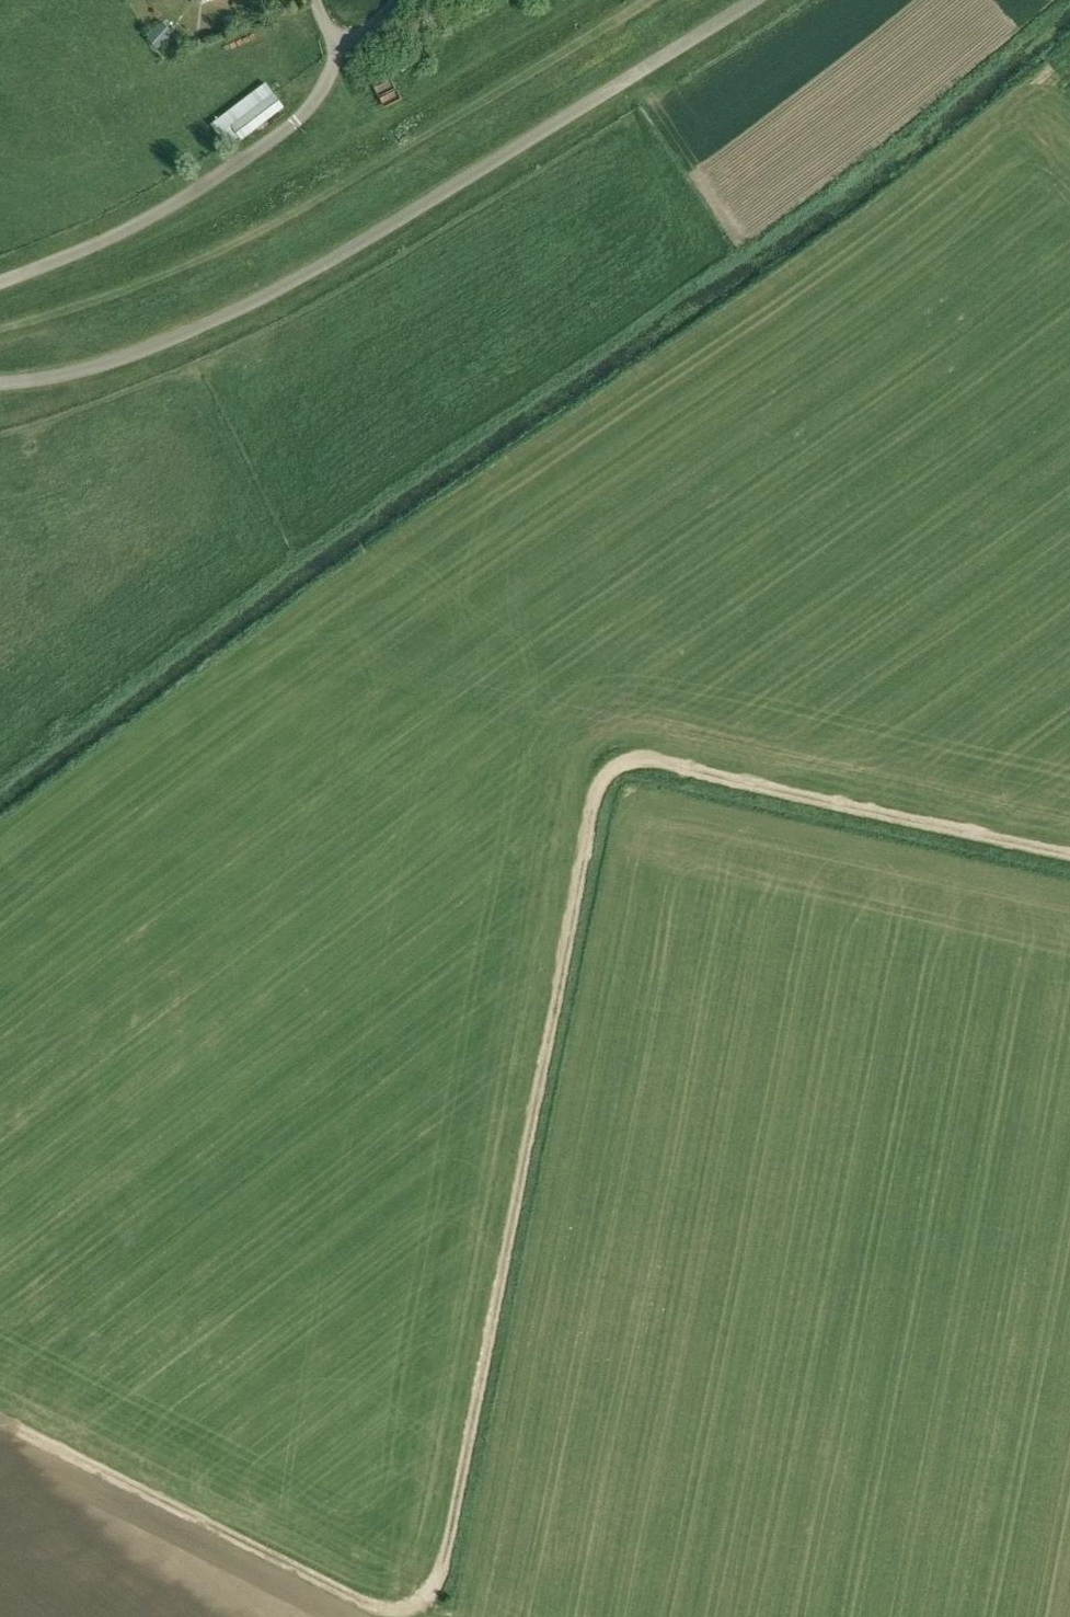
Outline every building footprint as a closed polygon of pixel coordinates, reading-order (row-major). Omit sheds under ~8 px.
[(199,20),(206,49),(225,44),(218,15),(199,20)] [(159,47),(168,37),(158,28),(149,38),(159,47)] [(231,125),(242,140),(285,107),(273,93),(231,125)]
